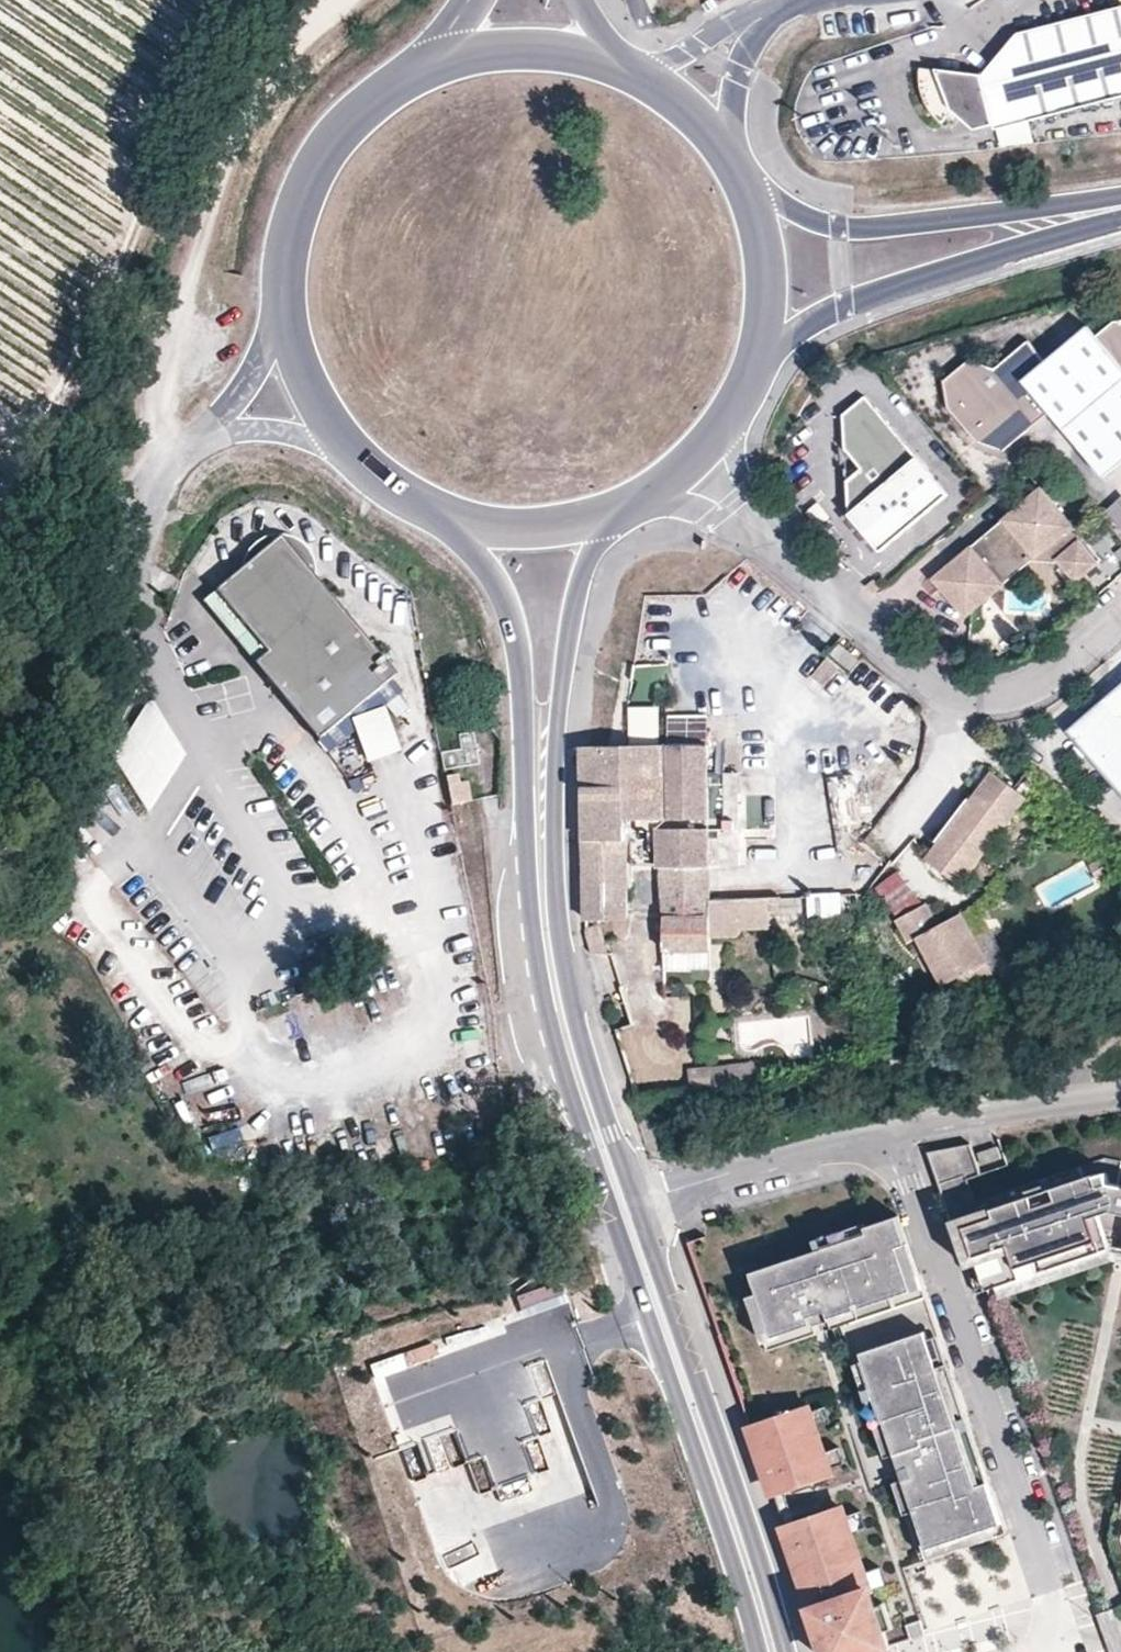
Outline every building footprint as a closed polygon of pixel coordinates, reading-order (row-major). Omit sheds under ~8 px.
[(914,88),(916,104),(924,117),(934,128),(945,116),(967,134),(986,129),(988,134),(1120,98),(1120,14),(1114,11),(1008,39),(972,77),(920,79),(914,88)] [(1032,130),(998,134),(1000,151),(1034,148),(1032,130)] [(1042,417),(1097,480),(1120,459),(1120,321),(1103,325),(1087,338),(1079,328),(1037,364),(1019,342),(986,370),(960,363),(936,384),(942,412),(969,445),(997,454),(1021,434),(1010,422),(1030,405),(1042,417)] [(941,498),(856,400),(835,418),(837,451),(854,472),(839,486),(841,521),(873,557),(941,498)] [(1021,434),(1042,417),(1030,405),(1010,422),(1021,434)] [(1069,585),(1070,583),(1052,562),(1076,541),(1034,489),(1016,505),(1014,523),(997,521),(976,539),(977,551),(968,558),(956,555),(934,575),(931,592),(950,613),(964,616),(988,595),(987,581),(1012,561),(1018,569),(1025,564),(1050,562),(1069,585)] [(1120,537),(1120,499),(1102,516),(1120,537)] [(1014,523),(1016,505),(997,521),(1014,523)] [(977,551),(976,539),(956,555),(968,558),(977,551)] [(316,746),(355,714),(373,698),(392,682),(311,584),(312,574),(308,564),(303,554),(293,547),(282,542),(270,541),(260,545),(251,551),(244,558),(240,567),(238,576),(211,599),(262,660),(251,670),(316,746)] [(1076,541),(1052,562),(1070,583),(1094,563),(1076,541)] [(988,595),(1018,569),(1012,561),(987,581),(988,595)] [(199,607),(251,670),(262,660),(211,599),(199,607)] [(835,651),(827,659),(841,671),(848,662),(835,651)] [(392,682),(316,746),(325,756),(400,692),(392,682)] [(1060,738),(1120,809),(1120,685),(1060,738)] [(106,767),(156,804),(197,751),(147,713),(106,767)] [(707,746),(619,748),(588,748),(578,748),(583,921),(626,920),(624,819),(659,820),(681,819),(682,848),(707,848),(707,746)] [(447,776),(453,805),(467,802),(461,774),(447,776)] [(1025,803),(991,777),(923,863),(957,890),(1025,803)] [(707,901),(707,848),(682,848),(681,819),(659,820),(661,901),(707,901)] [(896,920),(920,901),(895,871),(871,890),(896,920)] [(842,920),(841,896),(808,897),(809,922),(842,920)] [(663,952),(707,951),(706,925),(707,901),(661,901),(663,952)] [(767,905),(712,908),(713,942),(738,941),(743,935),(768,935),(767,905)] [(925,906),(895,922),(908,945),(917,941),(943,989),(957,981),(964,995),(993,979),(959,916),(938,928),(925,906)] [(585,937),(587,947),(602,943),(599,933),(585,937)] [(665,1032),(664,985),(624,986),(625,1033),(665,1032)] [(215,1152),(244,1145),(241,1133),(212,1140),(215,1152)] [(970,1145),(928,1154),(949,1211),(975,1201),(968,1179),(981,1175),(970,1145)] [(1105,1158),(975,1201),(949,1211),(976,1294),(988,1291),(965,1218),(1109,1170),(1105,1158)] [(988,1291),(1116,1247),(1120,1248),(1120,1181),(1120,1174),(1120,1161),(1105,1158),(1109,1170),(965,1218),(988,1291)] [(841,1327),(922,1562),(1006,1534),(898,1215),(739,1271),(768,1351),(841,1327)] [(1116,1247),(988,1291),(991,1302),(1114,1261),(1116,1247)] [(558,1284),(517,1298),(522,1311),(562,1296),(558,1284)] [(413,1367),(440,1360),(437,1348),(410,1356),(413,1367)] [(462,1453),(464,1460),(529,1437),(513,1393),(502,1397),(496,1379),(444,1397),(458,1435),(446,1439),(452,1457),(462,1453)] [(441,1422),(444,1393),(419,1391),(417,1420),(441,1422)] [(751,1425),(777,1500),(834,1479),(808,1404),(751,1425)] [(499,1501),(555,1484),(559,1497),(583,1489),(577,1473),(563,1477),(560,1469),(496,1489),(499,1501)] [(785,1525),(843,1504),(834,1479),(777,1500),(785,1525)] [(828,1651),(884,1651),(893,1649),(877,1602),(909,1592),(891,1540),(859,1550),(843,1504),(785,1525),(828,1651)] [(468,1588),(492,1579),(487,1564),(462,1573),(468,1588)] [(1091,1615),(1102,1650),(1103,1651),(1120,1651),(1120,1607),(1091,1615)] [(907,1623),(913,1640),(924,1635),(920,1620),(907,1623)]
